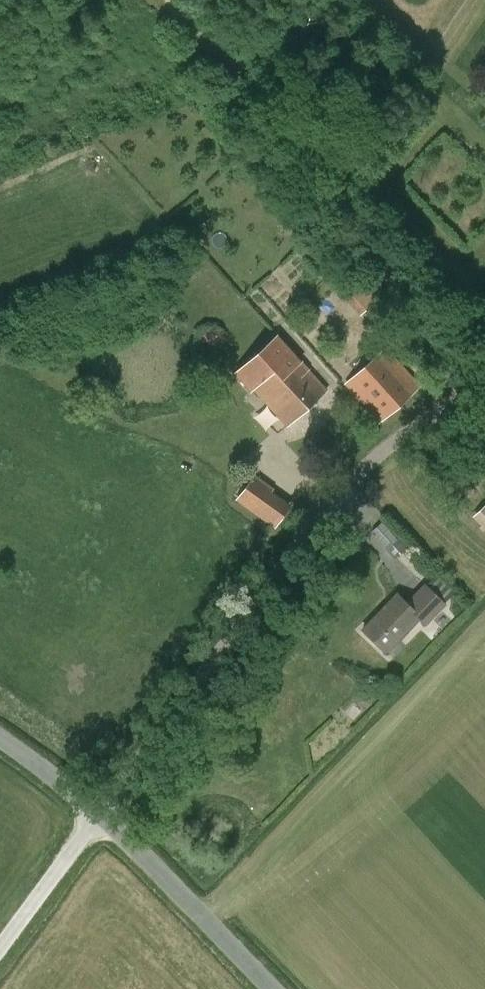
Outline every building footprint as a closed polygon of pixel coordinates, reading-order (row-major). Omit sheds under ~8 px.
[(383,296),(355,270),(338,289),(366,314),(383,296)] [(276,337),(236,373),(259,399),(261,397),(287,425),(325,391),(276,337)] [(384,348),(344,383),(379,422),(419,386),(384,348)] [(254,475),(237,498),(275,525),(287,508),(268,494),(272,488),(254,475)] [(484,523),(484,493),(484,492),(469,507),(484,523)] [(363,630),(385,651),(418,618),(425,625),(446,603),(445,602),(454,592),(434,572),(404,602),(396,595),(363,630)]
